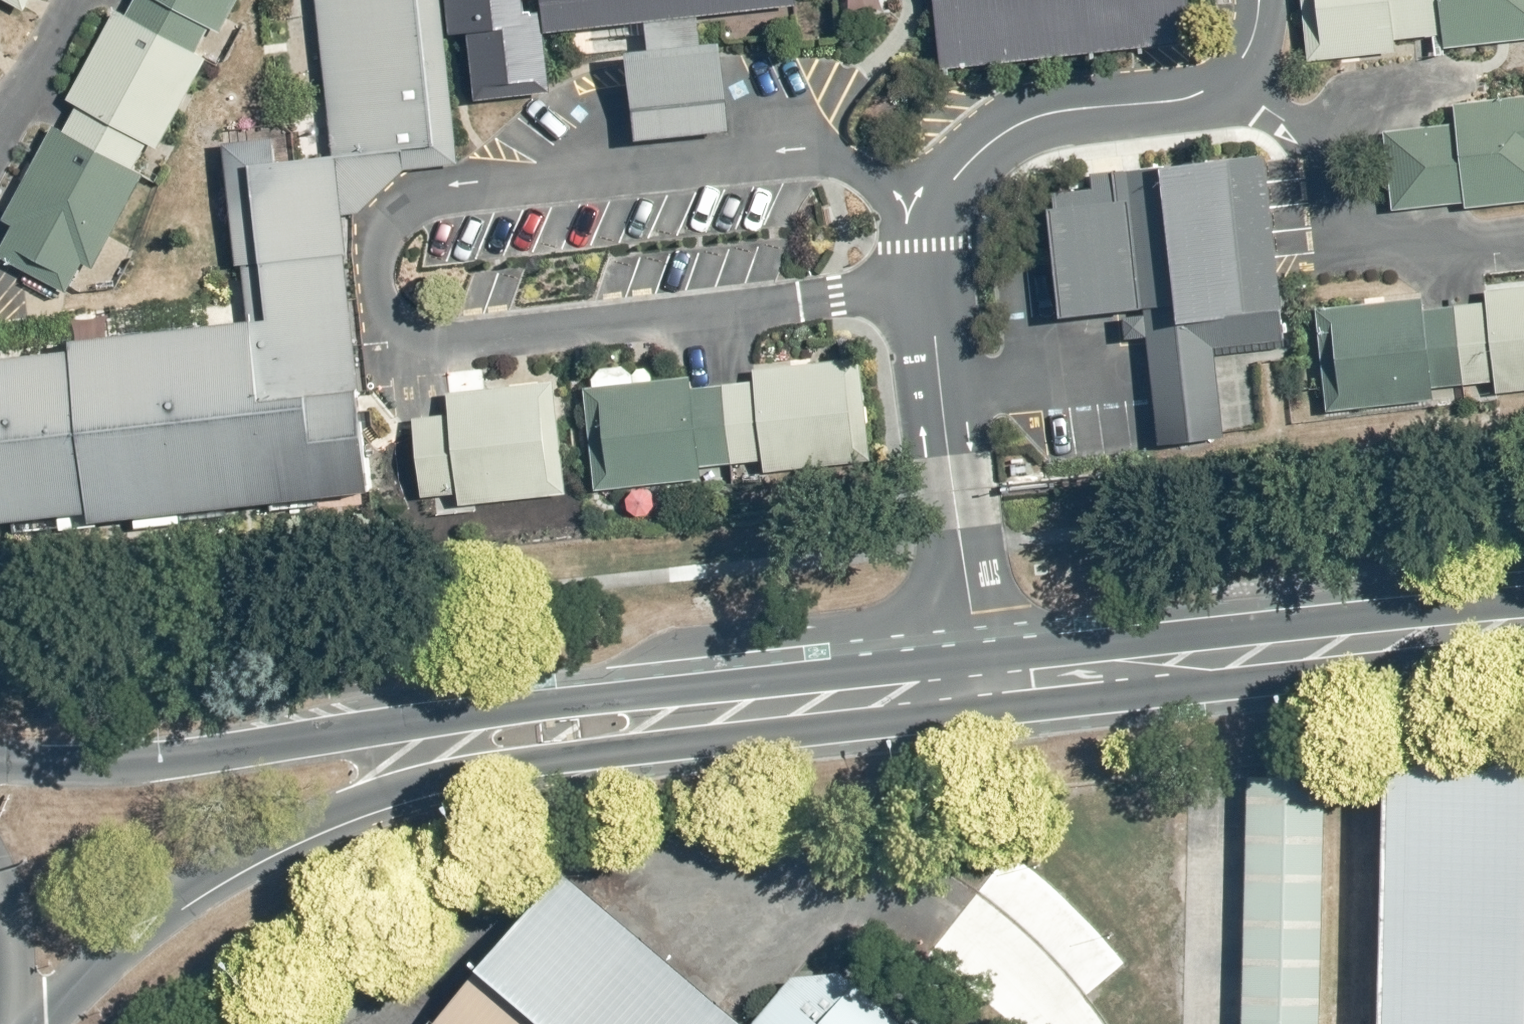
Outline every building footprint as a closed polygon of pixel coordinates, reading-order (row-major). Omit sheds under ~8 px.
[(331,161),(223,177),(243,330),(67,349),(68,362),(0,369),(0,536),(77,526),(77,536),(362,503),(348,402),(370,399),(352,224),(401,179),(456,171),(444,44),(464,41),(473,108),(547,101),(539,46),(639,38),(643,61),(617,66),(627,139),(725,132),(715,60),(698,61),(694,28),(795,13),(793,0),(316,0),(331,161)] [(67,292),(79,273),(88,278),(237,0),(124,0),(0,223),(0,227),(10,232),(0,255),(0,260),(67,292)] [(22,14),(30,0),(0,0),(0,3),(22,14)] [(937,77),(1185,49),(1180,0),(928,0),(937,77)] [(1304,67),(1395,57),(1393,49),(1436,40),(1437,50),(1523,44),(1523,0),(1297,0),(1304,67)] [(1451,129),(1381,138),(1388,215),(1523,202),(1523,103),(1448,114),(1451,129)] [(1284,356),(1264,162),(1041,186),(1058,333),(1140,323),(1157,458),(1225,449),(1216,357),(1284,356)] [(1328,412),(1435,401),(1434,390),(1497,384),(1498,394),(1523,391),(1523,287),(1486,291),(1488,303),(1425,309),(1424,299),(1318,310),(1328,412)] [(586,390),(596,492),(703,481),(702,470),(765,463),(766,474),(873,463),(863,359),(754,370),(756,383),(693,389),(692,379),(586,390)] [(567,496),(555,383),(449,394),(451,416),(414,420),(423,499),(459,495),(461,507),(567,496)] [(1380,1023),(1523,1023),(1523,762),(1387,759),(1380,1023)] [(1249,777),(1243,1023),(1322,1023),(1327,779),(1249,777)] [(565,881),(443,1023),(736,1023),(565,881)] [(758,1023),(898,1023),(842,977),(794,982),(758,1023)]
